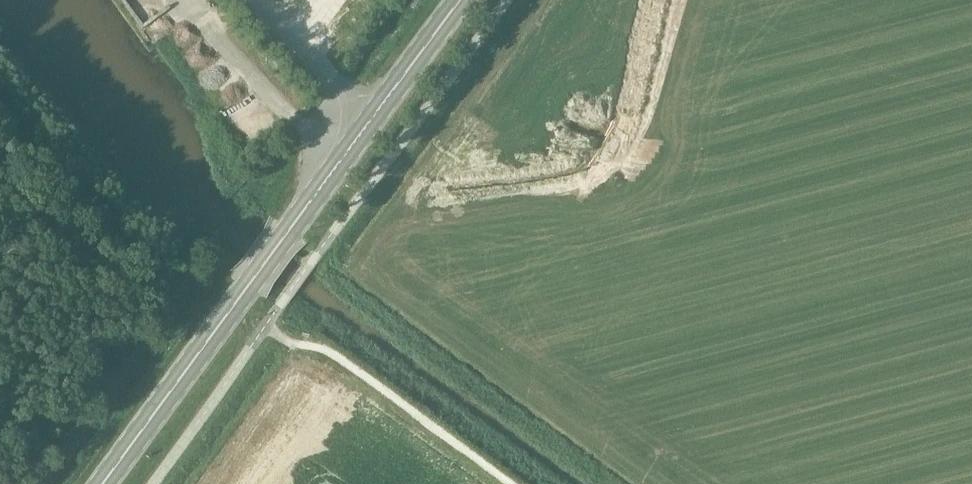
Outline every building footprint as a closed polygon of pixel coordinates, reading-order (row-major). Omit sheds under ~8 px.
[(135,23),(160,8),(155,0),(121,0),(135,23)]
